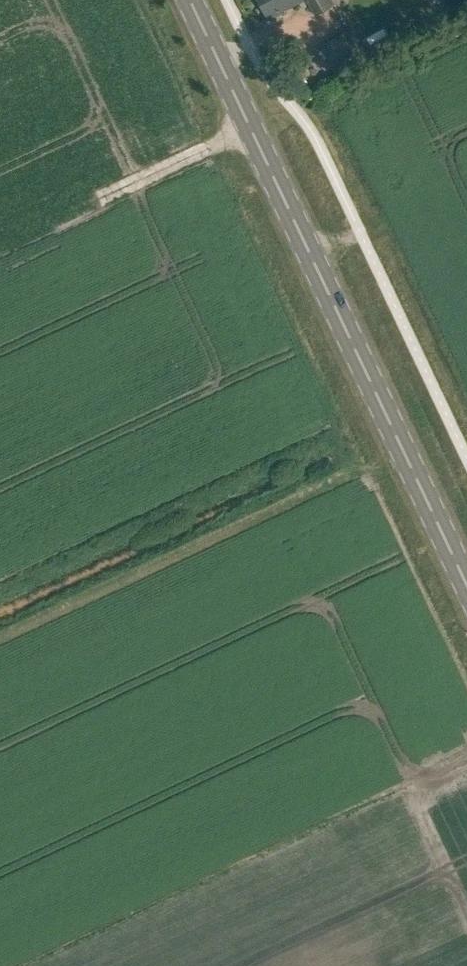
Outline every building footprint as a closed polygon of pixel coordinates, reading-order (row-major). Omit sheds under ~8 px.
[(267,19),(268,19),(290,7),(303,0),(257,0),(267,19)] [(310,2),(317,14),(335,5),(332,0),(309,0),(310,2)] [(341,37),(322,48),(335,73),(363,57),(353,39),(345,44),(341,37)]
